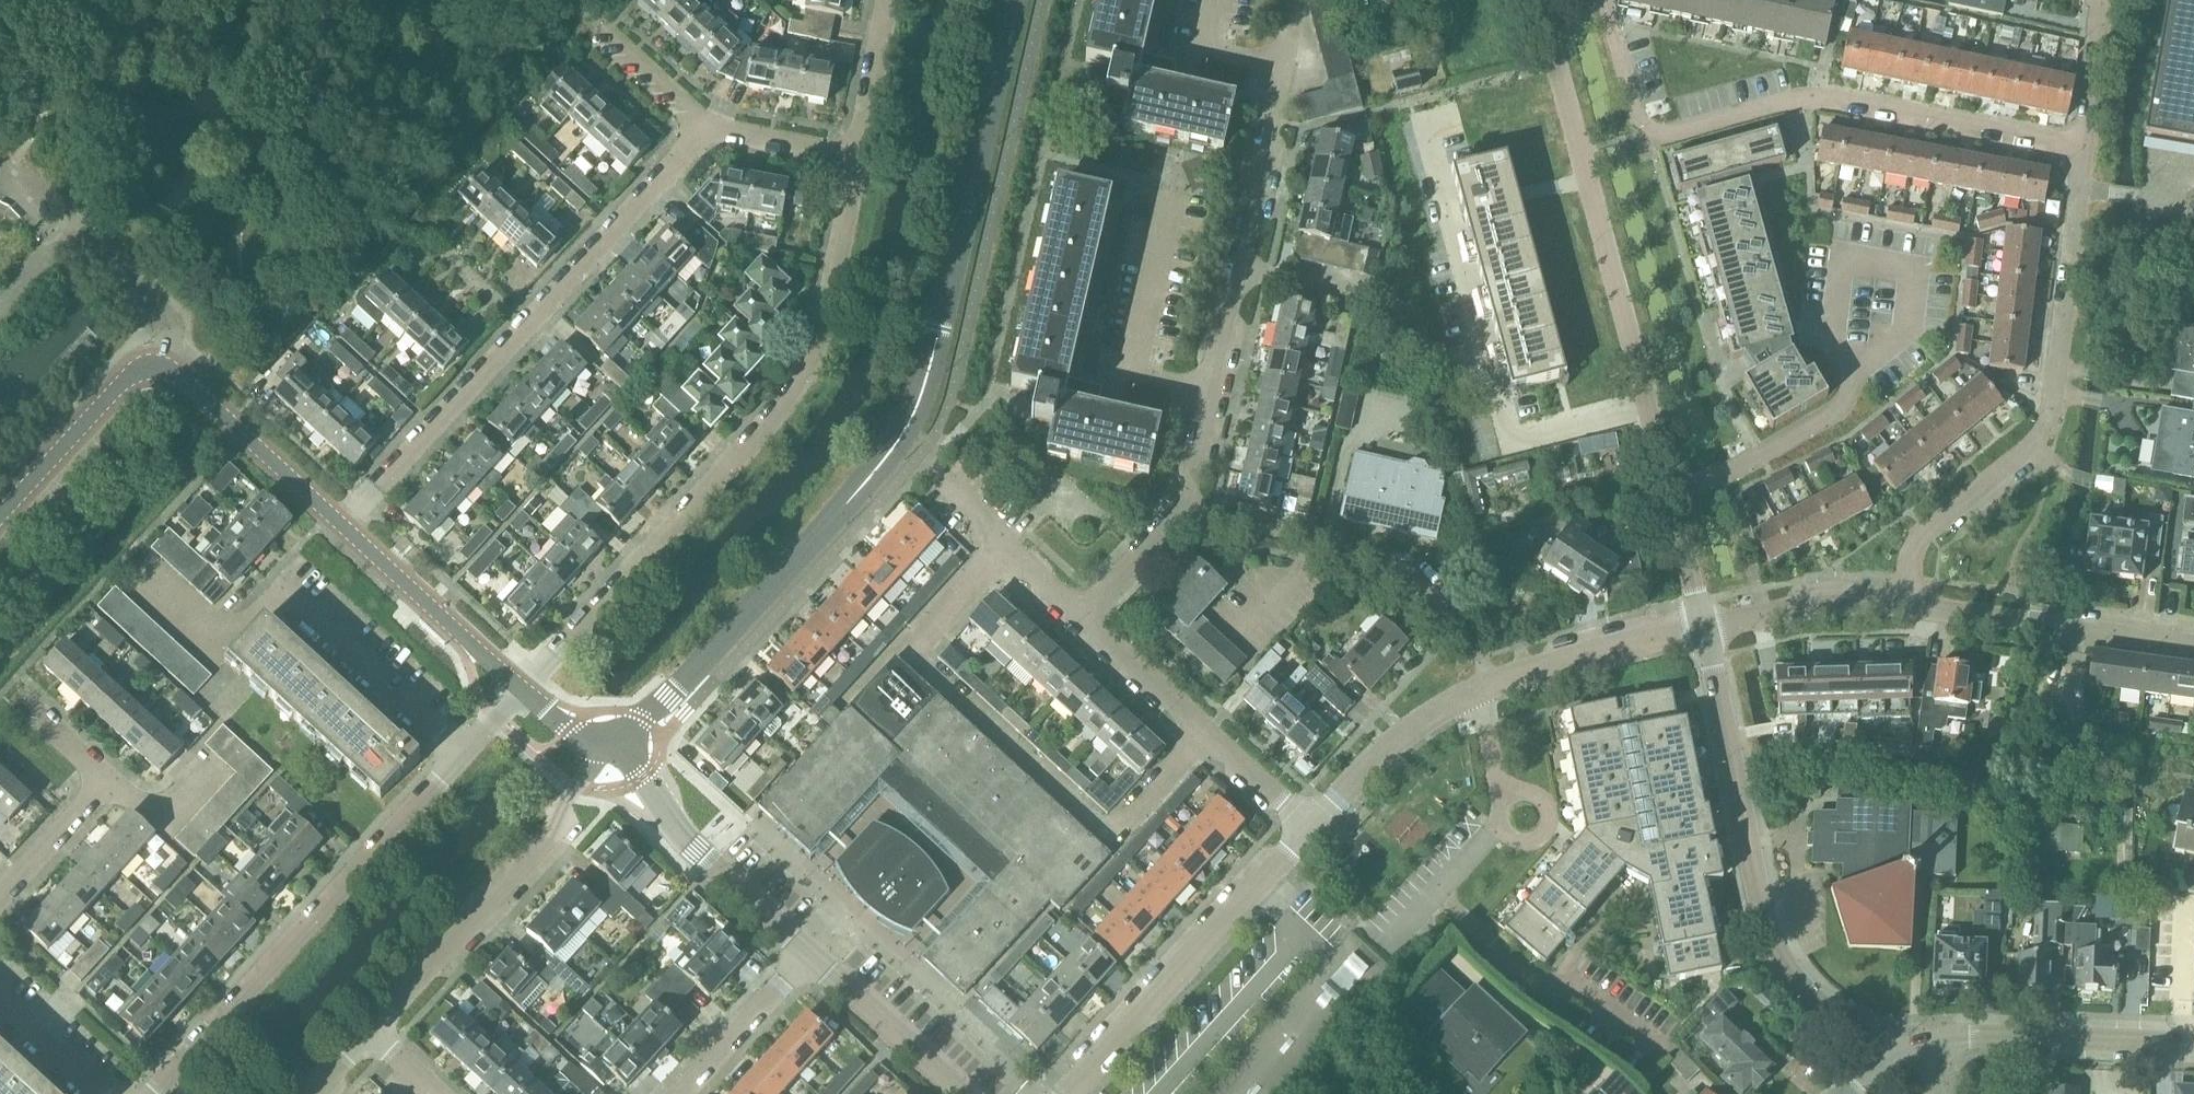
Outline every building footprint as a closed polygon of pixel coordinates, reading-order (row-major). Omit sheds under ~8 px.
[(640,1),(659,20),(677,0),(641,0),(640,1)] [(706,10),(695,0),(677,0),(659,20),(680,38),(706,10)] [(804,24),(807,24),(832,29),(835,15),(844,17),(847,0),(809,0),(804,24)] [(1085,63),(1111,69),(1105,95),(1128,100),(1125,113),(1121,128),(1157,136),(1221,151),(1222,151),(1227,132),(1228,126),(1235,98),(1235,97),(1234,97),(1232,102),(1170,88),(1175,67),(1144,59),(1144,58),(1145,56),(1137,54),(1150,0),(1100,0),(1085,63)] [(1337,11),(1334,0),(1327,0),(1307,5),(1310,18),(1337,11)] [(1388,23),(1429,12),(1426,0),(1382,0),(1388,23)] [(1836,0),(1619,0),(1619,3),(1826,47),(1836,0)] [(1948,4),(2003,16),(2006,0),(1949,0),(1948,4)] [(2147,131),(2193,140),(2193,0),(2171,0),(2147,131)] [(1838,32),(1849,34),(1851,22),(1852,22),(1856,4),(1844,2),(1841,20),(1838,32)] [(726,8),(716,19),(706,10),(680,38),(699,57),(726,28),(725,28),(735,17),(726,8)] [(1314,31),(1340,24),(1337,11),(1310,18),(1314,31)] [(736,17),(726,28),(699,57),(719,75),(720,74),(733,79),(748,48),(747,48),(735,37),(738,34),(741,22),(736,17)] [(807,24),(804,24),(791,22),(789,35),(805,38),(807,24)] [(807,24),(805,38),(830,42),(832,29),(807,24)] [(1317,44),(1344,37),(1340,24),(1314,31),(1317,44)] [(1864,74),(1872,39),(1849,34),(1841,69),(1864,74)] [(1347,50),(1344,37),(1317,44),(1320,57),(1347,50)] [(1887,79),(1894,43),(1872,39),(1864,74),(1887,79)] [(1909,84),(1917,48),(1894,43),(1887,79),(1909,84)] [(748,48),(733,79),(747,85),(746,87),(773,92),(780,56),(752,50),(753,50),(748,48)] [(1932,88),(1939,53),(1917,48),(1909,84),(1932,88)] [(1324,70),(1350,63),(1347,50),(1320,57),(1324,70)] [(1954,93),(1961,57),(1939,53),(1932,88),(1954,93)] [(800,97),(807,61),(780,56),(773,92),(800,97)] [(1976,98),(1984,62),(1961,57),(1954,93),(1976,98)] [(807,61),(800,97),(828,103),(834,66),(807,61)] [(1999,103),(2006,67),(1984,62),(1976,98),(1999,103)] [(1354,76),(1350,63),(1324,70),(1327,83),(1354,76)] [(2021,107),(2029,72),(2006,67),(1999,103),(2021,107)] [(1397,93),(1420,88),(1416,69),(1409,71),(1408,68),(1403,69),(1404,72),(1393,75),(1397,93)] [(562,126),(570,117),(593,92),(593,93),(595,91),(592,89),(590,90),(567,69),(544,93),(551,99),(542,108),(562,126)] [(2044,112),(2051,76),(2029,72),(2021,107),(2044,112)] [(1327,83),(1321,92),(1328,116),(1362,107),(1354,76),(1327,83)] [(2051,76),(2044,112),(2067,117),(2074,81),(2051,76)] [(612,110),(593,93),(593,92),(570,117),(589,135),(612,110)] [(1328,116),(1321,92),(1309,95),(1315,120),(1328,116)] [(1315,120),(1309,95),(1297,98),(1303,123),(1315,120)] [(609,153),(632,128),(612,110),(589,135),(609,153)] [(632,128),(609,153),(629,171),(652,146),(632,128)] [(1840,166),(1847,133),(1824,129),(1817,162),(1840,166)] [(533,130),(526,137),(540,150),(547,143),(533,130)] [(1315,159),(1347,166),(1353,140),(1321,133),(1315,159)] [(1863,171),(1869,137),(1847,133),(1840,166),(1863,171)] [(1672,165),(1679,191),(1786,162),(1778,135),(1762,140),(1760,135),(1687,155),(1689,160),(1672,165)] [(1885,175),(1892,142),(1869,137),(1863,171),(1885,175)] [(1908,179),(1914,146),(1892,142),(1885,175),(1908,179)] [(522,143),(515,151),(528,163),(535,155),(522,143)] [(553,162),(560,155),(547,143),(540,150),(553,162)] [(1930,183),(1936,150),(1914,146),(1908,179),(1930,183)] [(1952,187),(1959,155),(1936,150),(1930,183),(1952,187)] [(542,176),(549,168),(535,155),(528,163),(542,176)] [(1975,192),(1981,159),(1959,155),(1952,187),(1975,192)] [(1378,157),(1363,160),(1365,170),(1380,167),(1378,157)] [(1347,166),(1315,159),(1310,183),(1341,190),(1347,166)] [(1997,196),(2004,163),(1981,159),(1975,192),(1997,196)] [(1461,171),(1451,173),(1510,392),(1520,389),(1557,379),(1512,211),(1519,209),(1513,187),(1506,189),(1498,161),(1461,171)] [(2020,200),(2026,168),(2004,163),(1997,196),(2020,200)] [(565,174),(579,186),(585,179),(572,166),(565,174)] [(1368,181),(1383,178),(1380,167),(1365,170),(1368,181)] [(2029,226),(2041,228),(2044,204),(2049,172),(2026,168),(2020,200),(2032,203),(2029,226)] [(480,215),(503,190),(484,172),(460,198),(480,215)] [(710,227),(720,216),(736,215),(737,213),(750,215),(756,179),(724,173),(722,186),(711,184),(699,197),(698,197),(688,208),(710,227)] [(553,187),(567,199),(574,191),(560,179),(553,187)] [(599,191),(585,179),(579,186),(592,198),(599,191)] [(788,186),(789,185),(756,179),(750,215),(782,221),(785,205),(803,209),(807,190),(788,186)] [(1341,190),(1310,183),(1304,208),(1335,215),(1341,190)] [(1732,359),(1791,342),(1748,184),(1688,200),(1732,359)] [(1057,186),(1011,387),(1038,393),(1032,419),(1053,424),(1046,452),(1148,475),(1161,422),(1159,421),(1157,428),(1096,413),(1101,392),(1070,385),(1071,381),(1063,379),(1104,198),(1109,200),(1110,198),(1082,191),(1078,190),(1057,186)] [(499,234),(523,208),(503,190),(480,215),(499,234)] [(581,211),(588,204),(574,191),(567,199),(581,211)] [(1820,197),(1818,208),(1832,211),(1834,199),(1820,197)] [(1843,200),(1841,214),(1853,217),(1856,203),(1843,200)] [(1865,219),(1868,205),(1856,203),(1853,217),(1865,219)] [(523,208),(499,234),(519,251),(550,218),(539,207),(531,215),(523,208)] [(1298,233),(1302,234),(1315,237),(1328,240),(1330,240),(1335,215),(1304,208),(1298,233)] [(1889,209),(1886,223),(1898,226),(1901,212),(1889,209)] [(1372,213),(1360,210),(1357,220),(1370,223),(1372,213)] [(1910,228),(1913,215),(1901,212),(1898,226),(1910,228)] [(2005,227),(2002,213),(1989,216),(1993,230),(2005,227)] [(1977,219),(1980,234),(1993,230),(1989,216),(1977,219)] [(550,218),(519,251),(538,269),(562,244),(554,237),(562,228),(550,218)] [(1934,218),(1931,232),(1943,235),(1946,221),(1934,218)] [(1956,237),(1958,223),(1946,221),(1943,235),(1956,237)] [(696,224),(688,233),(679,242),(667,230),(648,251),(676,278),(703,248),(715,258),(718,245),(696,224)] [(2003,253),(2037,257),(2040,233),(2006,229),(2003,253)] [(1296,260),(1309,263),(1315,237),(1302,234),(1296,260)] [(775,255),(778,241),(746,235),(744,249),(775,255)] [(1328,240),(1315,237),(1309,263),(1322,266),(1328,240)] [(1330,240),(1328,240),(1322,266),(1335,268),(1341,243),(1330,240)] [(1982,243),(1968,242),(1967,255),(1981,256),(1982,243)] [(1354,246),(1341,243),(1335,268),(1348,271),(1354,246)] [(1367,249),(1354,246),(1348,271),(1361,274),(1367,249)] [(1380,252),(1367,249),(1361,274),(1374,277),(1380,252)] [(676,278),(648,251),(630,271),(658,297),(676,278)] [(2000,276),(2034,280),(2037,257),(2003,253),(2000,276)] [(1966,268),(1980,269),(1981,256),(1967,255),(1966,268)] [(748,290),(753,294),(774,314),(789,298),(783,292),(797,276),(786,266),(776,264),(771,270),(763,262),(749,278),(755,284),(748,290)] [(658,297),(630,271),(611,291),(640,317),(658,297)] [(357,298),(358,306),(378,324),(410,290),(390,272),(375,288),(367,287),(360,291),(357,298)] [(1998,299),(2031,303),(2034,280),(2000,276),(1998,299)] [(1977,284),(1963,283),(1962,296),(1976,297),(1977,284)] [(382,328),(390,319),(405,333),(428,308),(410,290),(378,324),(382,328)] [(593,311),(623,337),(640,317),(611,291),(593,311)] [(738,324),(763,347),(778,331),(772,326),(779,319),(774,314),(753,294),(737,311),(744,317),(738,324)] [(1961,309),(1975,310),(1976,297),(1962,296),(1961,309)] [(1995,322),(2029,326),(2031,303),(1998,299),(1995,322)] [(1278,327),(1310,334),(1316,309),(1284,301),(1278,327)] [(697,317),(685,305),(677,314),(689,325),(697,317)] [(425,351),(448,326),(428,308),(405,333),(425,351)] [(623,337),(593,311),(576,330),(605,356),(623,337)] [(659,333),(671,344),(689,325),(677,314),(659,333)] [(1352,317),(1339,314),(1334,336),(1323,333),(1320,347),(1331,350),(1333,340),(1338,338),(1347,340),(1352,317)] [(1992,344),(2026,348),(2029,326),(1995,322),(1992,344)] [(722,353),(748,376),(762,360),(757,354),(763,347),(738,324),(722,341),(728,346),(722,353)] [(428,373),(437,363),(445,369),(468,344),(448,326),(425,351),(426,352),(416,363),(428,373)] [(1272,351),(1304,359),(1310,334),(1278,327),(1272,351)] [(1971,329),(1957,328),(1956,341),(1970,342),(1971,329)] [(2173,371),(2193,374),(2193,328),(2180,328),(2173,371)] [(348,330),(341,337),(355,349),(361,342),(348,330)] [(663,353),(670,345),(658,333),(651,341),(663,353)] [(1333,340),(1331,350),(1344,352),(1347,340),(1338,338),(1333,340)] [(1955,354),(1969,356),(1970,342),(1956,341),(1955,354)] [(368,361),(374,354),(361,342),(355,349),(368,361)] [(336,343),(328,352),(341,363),(349,355),(336,343)] [(2026,348),(1992,344),(1989,368),(2023,372),(2026,348)] [(543,366),(569,389),(587,369),(561,346),(543,366)] [(1304,359),(1272,351),(1266,376),(1299,383),(1304,359)] [(1758,372),(1743,381),(1771,429),(1827,397),(1812,371),(1805,375),(1791,352),(1768,366),(1763,359),(1753,365),(1758,372)] [(297,353),(275,376),(285,385),(275,396),(295,414),(326,380),(318,372),(310,382),(299,372),(308,363),(297,353)] [(722,353),(701,376),(707,382),(708,381),(727,398),(734,404),(748,388),(742,382),(748,376),(722,353)] [(355,375),(362,367),(349,355),(341,363),(355,375)] [(1960,370),(1951,359),(1941,368),(1949,377),(1950,378),(1960,370)] [(626,393),(634,384),(610,362),(602,370),(626,393)] [(388,365),(381,373),(394,385),(401,377),(388,365)] [(527,384),(552,408),(569,389),(543,366),(527,384)] [(1931,376),(1939,385),(1949,377),(1941,368),(1931,376)] [(688,419),(695,411),(712,427),(727,411),(720,405),(727,398),(708,381),(707,382),(701,376),(687,391),(673,389),(653,371),(645,380),(664,396),(688,419)] [(1261,401),(1293,408),(1299,383),(1266,376),(1261,401)] [(407,397),(414,389),(401,377),(394,385),(407,397)] [(1962,392),(1982,418),(2001,403),(1980,377),(1962,392)] [(376,379),(368,387),(382,399),(389,390),(376,379)] [(314,432),(337,407),(326,397),(335,388),(326,380),(295,414),(314,432)] [(1337,382),(1325,380),(1323,390),(1335,393),(1337,382)] [(508,404),(534,427),(552,408),(527,384),(508,404)] [(1923,399),(1914,388),(1904,397),(1913,407),(1923,399)] [(395,411),(402,402),(389,390),(382,399),(395,411)] [(1321,401),(1333,403),(1335,393),(1323,390),(1321,401)] [(1944,406),(1965,432),(1982,418),(1962,392),(1944,406)] [(1349,429),(1356,397),(1345,394),(1337,426),(1349,429)] [(647,437),(653,443),(677,465),(695,445),(678,429),(688,419),(664,396),(654,406),(665,417),(647,437)] [(613,406),(604,397),(592,410),(601,418),(613,406)] [(1894,405),(1903,416),(1913,407),(1904,397),(1894,405)] [(1255,425),(1287,432),(1293,408),(1261,401),(1255,425)] [(541,434),(534,428),(534,427),(508,404),(491,423),(517,446),(525,437),(532,443),(541,434)] [(1926,421),(1947,446),(1965,432),(1944,406),(1926,421)] [(337,407),(314,432),(334,450),(357,425),(337,407)] [(2165,409),(2157,456),(2177,460),(2174,473),(2193,477),(2193,414),(2165,409)] [(580,423),(589,432),(601,418),(592,410),(580,423)] [(602,425),(610,433),(624,418),(615,411),(602,425)] [(1888,427),(1879,417),(1869,425),(1878,436),(1888,427)] [(1908,435),(1929,461),(1947,446),(1926,421),(1908,435)] [(357,425),(334,450),(353,468),(376,443),(357,425)] [(1287,432),(1255,425),(1249,449),(1282,457),(1287,432)] [(1859,434),(1868,444),(1878,436),(1869,425),(1859,434)] [(1326,433),(1314,430),(1313,438),(1325,441),(1326,433)] [(459,456),(494,488),(495,486),(495,487),(504,478),(494,468),(503,458),(478,435),(459,456)] [(1891,450),(1911,475),(1929,461),(1908,435),(1891,450)] [(577,444),(568,436),(557,448),(565,457),(577,444)] [(587,458),(599,445),(591,438),(579,451),(587,458)] [(1310,451),(1322,454),(1325,441),(1313,438),(1310,451)] [(634,463),(658,485),(677,465),(653,443),(634,463)] [(544,462),(552,470),(565,457),(557,448),(544,462)] [(1243,475),(1276,482),(1282,457),(1249,449),(1243,475)] [(1911,475),(1891,450),(1872,464),(1893,490),(1911,475)] [(1834,463),(1827,451),(1816,457),(1822,467),(1823,469),(1834,463)] [(1428,469),(1424,462),(1413,459),(1407,464),(1407,466),(1356,454),(1341,519),(1435,540),(1444,503),(1438,502),(1445,474),(1428,470),(1428,469)] [(441,475),(467,498),(478,486),(487,495),(494,488),(459,456),(441,475)] [(1804,463),(1809,473),(1822,467),(1816,457),(1804,463)] [(658,485),(634,463),(616,483),(640,505),(658,485)] [(221,495),(240,474),(229,464),(210,486),(221,495)] [(1793,482),(1788,471),(1775,477),(1780,488),(1793,482)] [(467,498),(441,475),(424,494),(450,517),(467,498)] [(1276,482),(1243,475),(1238,500),(1278,509),(1280,500),(1272,498),(1276,482)] [(1300,489),(1303,478),(1293,475),(1290,489),(1300,491),(1294,512),(1307,515),(1313,492),(1300,489)] [(1763,483),(1768,494),(1780,488),(1775,477),(1763,483)] [(1300,489),(1313,492),(1316,481),(1303,478),(1300,489)] [(1834,489),(1849,518),(1870,507),(1854,478),(1834,489)] [(570,497),(595,520),(605,510),(621,525),(640,505),(616,483),(597,503),(579,487),(570,497)] [(1813,500),(1829,529),(1849,518),(1834,489),(1813,500)] [(431,537),(448,519),(450,517),(424,494),(406,514),(431,537)] [(243,516),(272,542),(291,521),(263,495),(243,516)] [(189,508),(204,521),(213,510),(199,497),(189,508)] [(549,537),(558,545),(559,543),(583,566),(602,545),(586,530),(595,520),(570,497),(561,507),(570,515),(549,537)] [(2188,534),(2182,579),(2193,581),(2193,498),(2188,534)] [(1747,517),(1757,514),(1753,500),(1743,504),(1747,517)] [(1793,511),(1809,540),(1829,529),(1813,500),(1793,511)] [(503,523),(515,510),(508,503),(496,516),(503,523)] [(204,521),(189,508),(180,518),(195,531),(204,521)] [(922,510),(912,520),(909,517),(891,536),(917,560),(934,540),(937,543),(947,533),(922,510)] [(1773,522),(1789,551),(1809,540),(1793,511),(1773,522)] [(517,532),(529,519),(522,512),(510,525),(517,532)] [(243,516),(223,538),(223,539),(251,565),(272,542),(243,516)] [(2164,518),(2149,516),(2148,527),(2093,520),(2087,572),(2095,573),(2095,574),(2110,576),(2111,575),(2119,576),(2119,577),(2134,579),(2134,578),(2143,579),(2146,555),(2159,557),(2164,518)] [(1570,584),(1594,548),(1584,542),(1591,530),(1576,520),(1549,559),(1544,557),(1532,576),(1545,584),(1552,572),(1570,584)] [(1789,551),(1773,522),(1752,533),(1768,563),(1789,551)] [(484,527),(473,539),(481,546),(492,534),(484,527)] [(202,540),(213,550),(203,561),(209,566),(218,575),(231,587),(251,565),(223,539),(223,538),(213,529),(202,540)] [(179,539),(169,530),(152,549),(162,558),(179,539)] [(917,560),(891,536),(873,555),(899,579),(917,560)] [(189,548),(179,539),(162,558),(172,567),(189,548)] [(469,559),(481,546),(473,539),(461,552),(469,559)] [(495,541),(486,551),(496,560),(505,550),(495,541)] [(540,563),(565,586),(583,566),(559,543),(558,545),(540,563)] [(1594,548),(1570,584),(1594,599),(1610,576),(1613,578),(1642,572),(1636,547),(1607,553),(1606,556),(1594,548)] [(199,557),(189,548),(172,567),(182,576),(199,557)] [(477,580),(496,560),(486,551),(467,571),(477,580)] [(899,579),(873,555),(856,574),(882,598),(899,579)] [(203,561),(199,557),(182,576),(191,585),(209,566),(203,561)] [(960,564),(953,557),(935,577),(942,584),(960,564)] [(1246,659),(1198,616),(1230,581),(1213,566),(1207,573),(1190,557),(1144,608),(1226,682),(1246,659)] [(522,584),(546,606),(565,586),(540,563),(522,584)] [(218,575),(209,566),(191,585),(201,594),(218,575)] [(882,598),(856,574),(839,594),(864,617),(882,598)] [(201,594),(214,606),(219,600),(231,587),(218,575),(201,594)] [(942,584),(935,577),(917,596),(925,603),(942,584)] [(546,606),(522,584),(504,603),(528,625),(546,606)] [(99,607),(108,616),(126,597),(116,588),(99,607)] [(864,617),(839,594),(821,613),(847,636),(864,617)] [(970,622),(981,633),(991,642),(1016,614),(995,595),(970,622)] [(925,603),(917,596),(899,615),(907,622),(925,603)] [(135,606),(126,597),(108,616),(118,625),(135,606)] [(145,615),(135,606),(118,625),(128,634),(145,615)] [(847,636),(821,613),(804,632),(829,655),(847,636)] [(1016,614),(991,642),(1012,661),(1037,634),(1016,614)] [(154,623),(145,615),(128,634),(137,642),(154,623)] [(907,622),(899,615),(882,635),(889,642),(907,622)] [(228,660),(258,687),(381,799),(403,775),(405,777),(421,760),(403,744),(399,748),(264,625),(268,620),(266,619),(228,660)] [(1395,655),(1407,642),(1383,620),(1342,664),(1331,654),(1322,664),(1344,684),(1353,675),(1368,689),(1398,658),(1395,655)] [(106,639),(113,631),(102,621),(95,629),(106,639)] [(164,632),(154,623),(137,642),(147,651),(164,632)] [(113,631),(106,639),(118,649),(125,642),(113,631)] [(174,641),(164,632),(147,651),(156,660),(174,641)] [(829,655),(804,632),(786,651),(812,674),(829,655)] [(1037,634),(1012,661),(1032,680),(1057,653),(1037,634)] [(889,642),(882,635),(864,654),(871,661),(889,642)] [(65,683),(87,659),(67,641),(45,665),(65,683)] [(183,650),(174,641),(156,660),(166,669),(183,650)] [(959,677),(966,669),(970,664),(949,645),(937,658),(959,677)] [(1253,691),(1244,701),(1264,719),(1286,695),(1306,673),(1300,667),(1280,690),(1267,678),(1281,662),(1279,661),(1286,654),(1276,646),(1243,682),(1253,691)] [(175,677),(193,659),(183,650),(166,669),(175,677)] [(770,674),(792,694),(793,693),(794,694),(812,674),(786,651),(769,670),(771,673),(770,674)] [(2119,688),(2124,656),(2097,652),(2092,685),(2119,688)] [(1057,653),(1032,680),(1054,700),(1079,672),(1057,653)] [(871,661),(864,654),(846,673),(854,680),(871,661)] [(2124,656),(2119,688),(2145,692),(2150,659),(2124,656)] [(141,657),(134,665),(146,675),(152,668),(141,657)] [(832,727),(813,747),(960,883),(1017,936),(1050,900),(1059,909),(1109,856),(896,658),(842,716),(832,727)] [(87,659),(65,683),(84,701),(106,677),(87,659)] [(185,686),(202,667),(193,659),(175,677),(185,686)] [(2150,659),(2145,692),(2171,696),(2176,663),(2150,659)] [(1777,672),(1773,672),(1773,682),(1777,681),(1778,704),(1778,718),(1796,717),(1796,725),(1791,743),(1800,746),(1805,726),(1805,717),(1857,715),(1857,720),(1908,718),(1908,700),(1907,666),(1891,667),(1891,662),(1871,663),(1872,668),(1839,669),(1839,664),(1819,665),(1819,668),(1777,670),(1777,672)] [(1934,692),(1922,691),(1921,691),(1914,747),(1930,749),(1933,732),(1940,733),(1945,729),(1946,717),(1964,719),(1966,706),(1977,707),(1979,684),(1969,683),(1971,667),(1937,663),(1934,692)] [(2171,696),(2193,699),(2193,666),(2176,663),(2171,696)] [(194,695),(212,676),(202,667),(185,686),(194,695)] [(157,685),(164,678),(152,668),(146,675),(157,685)] [(959,677),(980,695),(986,688),(966,669),(959,677)] [(1075,719),(1099,691),(1079,672),(1054,700),(1075,719)] [(854,680),(846,673),(829,693),(836,699),(854,680)] [(735,706),(761,731),(775,715),(781,710),(779,708),(792,694),(770,674),(757,688),(754,685),(749,691),(735,706)] [(106,677),(84,701),(103,719),(125,695),(106,677)] [(1342,716),(1354,704),(1333,684),(1321,697),(1342,716)] [(980,695),(1000,714),(1007,707),(986,688),(980,695)] [(1099,691),(1075,719),(1095,738),(1120,710),(1099,691)] [(1671,691),(1656,694),(1569,712),(1575,741),(1566,743),(1584,833),(1584,836),(1505,928),(1545,963),(1625,871),(1649,884),(1669,982),(1721,971),(1703,882),(1722,878),(1708,807),(1704,807),(1686,719),(1677,720),(1671,691)] [(185,710),(192,702),(180,692),(174,699),(185,710)] [(811,712),(818,719),(836,699),(829,693),(811,712)] [(125,695),(103,719),(122,736),(144,712),(125,695)] [(1286,695),(1264,719),(1284,737),(1306,713),(1286,695)] [(192,702),(185,710),(196,720),(203,713),(192,702)] [(716,727),(742,751),(761,731),(735,706),(716,727)] [(821,718),(832,727),(842,716),(832,707),(821,718)] [(1000,714),(1022,734),(1029,727),(1007,707),(1000,714)] [(1097,778),(1098,778),(1116,757),(1141,730),(1120,710),(1095,738),(1108,749),(1088,770),(1097,778)] [(144,712),(122,736),(141,754),(163,730),(144,712)] [(2100,712),(2098,724),(2114,725),(2115,713),(2100,712)] [(1306,713),(1284,737),(1306,757),(1328,733),(1306,713)] [(2129,727),(2130,715),(2115,713),(2114,725),(2129,727)] [(2153,719),(2151,731),(2167,733),(2168,721),(2153,719)] [(2182,735),(2183,722),(2168,721),(2167,733),(2182,735)] [(1856,733),(1857,725),(1843,724),(1842,732),(1849,732),(1856,733)] [(234,736),(224,726),(207,745),(217,754),(234,736)] [(742,751),(716,727),(696,748),(723,773),(742,751)] [(1022,734),(1043,753),(1049,746),(1029,727),(1022,734)] [(163,730),(141,754),(161,772),(183,748),(163,730)] [(1127,767),(1109,787),(1098,778),(1097,778),(1091,784),(1091,785),(1085,792),(1106,811),(1137,776),(1162,749),(1141,730),(1116,757),(1127,767)] [(1840,744),(1841,732),(1833,731),(1832,743),(1840,744)] [(1841,732),(1840,744),(1848,744),(1849,732),(1842,732),(1841,732)] [(1856,745),(1857,733),(1856,733),(1849,732),(1848,744),(1856,745)] [(1865,734),(1857,733),(1856,745),(1864,746),(1865,734)] [(1894,741),(1893,749),(1910,750),(1912,736),(1903,735),(1902,742),(1894,741)] [(227,764),(245,745),(234,736),(217,754),(227,764)] [(1893,749),(1894,741),(1877,739),(1876,747),(1893,749)] [(227,764),(238,773),(255,754),(245,745),(227,764)] [(1043,753),(1064,772),(1070,765),(1049,746),(1043,753)] [(813,747),(760,805),(904,940),(906,941),(960,883),(865,795),(813,747)] [(255,754),(238,773),(257,791),(274,772),(255,754)] [(766,773),(774,780),(788,765),(780,758),(766,773)] [(1064,772),(1085,792),(1091,785),(1070,765),(1064,772)] [(12,779),(0,768),(0,792),(12,779)] [(257,791),(238,773),(227,784),(247,802),(257,791)] [(774,780),(766,773),(747,794),(755,801),(774,780)] [(270,830),(280,839),(304,862),(322,842),(298,819),(311,806),(279,776),(270,786),(291,806),(270,830)] [(1191,776),(1173,794),(1173,795),(1181,802),(1199,783),(1191,776)] [(31,797),(12,779),(0,792),(0,812),(9,821),(31,797)] [(227,784),(217,795),(236,813),(247,802),(227,784)] [(2188,788),(2184,806),(2174,804),(2169,807),(2167,818),(2170,822),(2180,825),(2175,848),(2193,852),(2193,789),(2188,788)] [(217,795),(207,806),(226,824),(236,813),(217,795)] [(1199,819),(1225,842),(1243,823),(1217,799),(1199,819)] [(1953,876),(1954,845),(1956,814),(1907,812),(1908,806),(1846,803),(1846,814),(1815,813),(1814,830),(1807,830),(1807,848),(1813,848),(1813,862),(1844,864),(1842,886),(1830,889),(1848,947),(1909,949),(1913,872),(1912,872),(1916,871),(1925,867),(1928,875),(1953,876)] [(207,806),(197,817),(216,835),(218,833),(226,824),(207,806)] [(2135,860),(2138,808),(2122,807),(2119,859),(2135,860)] [(247,812),(236,824),(246,833),(256,821),(247,812)] [(131,813),(113,833),(137,855),(155,835),(131,813)] [(197,817),(187,828),(207,845),(216,835),(197,817)] [(1225,842),(1199,819),(1182,838),(1207,861),(1225,842)] [(2085,826),(2045,825),(2044,852),(2083,854),(2085,826)] [(177,839),(197,857),(198,855),(207,845),(187,828),(177,839)] [(137,855),(113,833),(96,852),(120,874),(137,855)] [(216,835),(207,845),(218,855),(229,844),(218,833),(216,835)] [(86,835),(73,853),(85,861),(98,843),(86,835)] [(600,887),(621,907),(636,920),(645,910),(626,892),(637,880),(631,874),(642,862),(614,837),(592,862),(609,877),(600,887)] [(1207,861),(1182,838),(1164,857),(1190,880),(1207,861)] [(261,859),(286,881),(304,862),(280,839),(261,859)] [(207,845),(198,855),(209,865),(218,855),(207,845)] [(120,874),(96,852),(78,871),(102,893),(120,874)] [(1190,880),(1164,857),(1147,876),(1172,899),(1190,880)] [(243,878),(268,901),(286,881),(261,859),(243,878)] [(182,874),(172,865),(161,877),(171,886),(182,874)] [(102,893),(78,871),(61,890),(84,912),(102,893)] [(1110,879),(1103,871),(1085,891),(1093,898),(1110,879)] [(1172,899),(1147,876),(1129,895),(1155,919),(1172,899)] [(151,888),(161,897),(171,886),(161,877),(151,888)] [(196,887),(186,878),(177,889),(186,898),(196,887)] [(231,901),(250,920),(268,901),(243,878),(226,897),(231,901)] [(551,907),(578,932),(601,907),(612,917),(621,907),(600,887),(590,897),(573,882),(551,907)] [(165,901),(175,910),(186,898),(177,889),(165,901)] [(84,912),(61,890),(43,909),(67,931),(84,912)] [(1093,898),(1085,891),(1067,910),(1075,917),(1093,898)] [(1985,893),(1984,927),(2011,928),(2013,894),(1985,893)] [(1155,919),(1129,895),(1112,914),(1138,938),(1155,919)] [(676,928),(693,909),(684,900),(666,919),(676,928)] [(212,923),(236,945),(255,925),(250,920),(231,901),(212,923)] [(146,914),(136,905),(125,916),(135,925),(146,914)] [(2063,924),(2065,924),(2073,925),(2084,908),(2037,905),(2034,955),(2018,954),(2016,988),(2047,989),(2048,954),(2061,955),(2062,946),(2063,924)] [(535,957),(557,978),(567,967),(556,956),(578,932),(551,907),(528,932),(544,947),(535,957)] [(25,929),(49,951),(67,931),(43,909),(25,929)] [(1138,938),(1112,914),(1094,934),(1120,957),(1138,938)] [(1032,930),(1040,937),(1053,922),(1045,915),(1032,930)] [(115,927),(125,937),(135,925),(125,916),(115,927)] [(160,926),(150,917),(141,928),(151,937),(160,926)] [(665,932),(670,926),(665,921),(660,927),(665,932)] [(194,942),(219,964),(236,945),(212,923),(194,942)] [(2063,924),(2062,946),(2070,946),(2069,969),(2064,969),(2063,987),(2112,989),(2113,960),(2106,960),(2106,953),(2093,953),(2094,926),(2073,925),(2065,924),(2063,924)] [(129,940),(139,949),(151,937),(141,928),(129,940)] [(1040,937),(1032,930),(1013,951),(1021,958),(1040,937)] [(703,953),(728,977),(746,958),(721,934),(703,953)] [(1980,982),(1982,944),(1952,942),(1952,935),(1937,934),(1936,942),(1934,942),(1933,980),(1980,982)] [(1067,962),(1094,986),(1114,964),(1087,940),(1067,962)] [(98,941),(89,952),(85,957),(95,966),(109,951),(98,941)] [(177,961),(201,983),(219,964),(194,942),(177,961)] [(684,953),(675,963),(663,977),(686,998),(697,985),(710,997),(728,977),(703,953),(692,943),(683,952),(684,953)] [(1334,972),(1350,987),(1370,965),(1354,950),(1334,972)] [(1021,958),(1013,951),(994,972),(1002,980),(1021,958)] [(525,1013),(548,987),(557,996),(566,986),(557,978),(535,957),(526,967),(510,952),(486,977),(525,1013)] [(71,972),(82,982),(95,966),(85,957),(71,972)] [(115,957),(106,966),(116,976),(125,966),(115,957)] [(158,980),(183,1003),(201,983),(177,961),(158,980)] [(1094,986),(1067,962),(1048,982),(1075,1007),(1094,986)] [(87,986),(97,996),(116,976),(106,966),(87,986)] [(1491,998),(1477,985),(1470,993),(1441,966),(1399,1011),(1428,1038),(1432,1033),(1457,1056),(1453,1060),(1466,1072),(1477,1061),(1489,1072),(1523,1035),(1510,1023),(1508,1025),(1500,1017),(1502,1015),(1491,1005),(1490,1006),(1487,1002),(1491,998)] [(1002,980),(994,972),(975,993),(1009,1025),(1036,1050),(1056,1028),(1029,1004),(1020,1013),(994,988),(1002,980)] [(141,1000),(165,1022),(183,1003),(158,980),(141,1000)] [(492,1011),(502,1000),(482,982),(472,993),(492,1011)] [(637,1024),(663,1048),(682,1028),(669,1016),(681,1003),(658,982),(646,995),(656,1004),(637,1024)] [(1075,1007),(1048,982),(1029,1004),(1056,1028),(1075,1007)] [(1740,1037),(1722,1020),(1737,1005),(1724,992),(1700,1017),(1713,1030),(1703,1040),(1732,1069),(1723,1079),(1739,1093),(1746,1093),(1752,1088),(1753,1089),(1765,1077),(1764,1075),(1771,1067),(1753,1049),(1755,1046),(1743,1035),(1740,1037)] [(122,1019),(147,1042),(165,1022),(141,1000),(122,1019)] [(502,1000),(492,1011),(502,1020),(512,1009),(502,1000)] [(584,1011),(594,1019),(603,1009),(593,1000),(584,1011)] [(452,1054),(476,1028),(457,1011),(433,1037),(452,1054)] [(789,1033),(815,1056),(833,1037),(807,1013),(789,1033)] [(610,1035),(645,1068),(663,1048),(637,1024),(631,1030),(622,1021),(610,1035)] [(476,1028),(452,1054),(471,1072),(496,1046),(476,1028)] [(535,1031),(525,1041),(531,1046),(541,1036),(535,1031)] [(815,1056),(789,1033),(772,1052),(798,1075),(815,1056)] [(645,1068),(610,1035),(582,1065),(605,1086),(614,1076),(627,1088),(645,1068)] [(505,1036),(496,1046),(471,1072),(491,1090),(515,1064),(517,1065),(526,1055),(505,1036)] [(543,1056),(552,1046),(541,1036),(531,1046),(543,1056)] [(772,1052),(755,1071),(780,1093),(798,1075),(772,1052)] [(1669,1064),(1687,1082),(1699,1071),(1680,1052),(1669,1064)] [(0,1053),(0,1093),(44,1093),(0,1053)] [(864,1066),(856,1058),(838,1077),(846,1085),(864,1066)] [(571,1083),(581,1072),(570,1063),(560,1073),(571,1083)] [(535,1082),(517,1065),(515,1064),(491,1090),(495,1093),(524,1093),(535,1082)] [(857,1093),(864,1093),(878,1078),(870,1070),(853,1089),(857,1093)] [(755,1071),(737,1090),(742,1093),(780,1093),(755,1071)] [(571,1083),(582,1093),(597,1093),(601,1090),(581,1072),(571,1083)] [(1615,1073),(1597,1092),(1595,1090),(1590,1093),(1637,1093),(1615,1073)] [(846,1085),(838,1077),(823,1093),(838,1093),(846,1085)] [(524,1093),(548,1093),(535,1082),(524,1093)]
